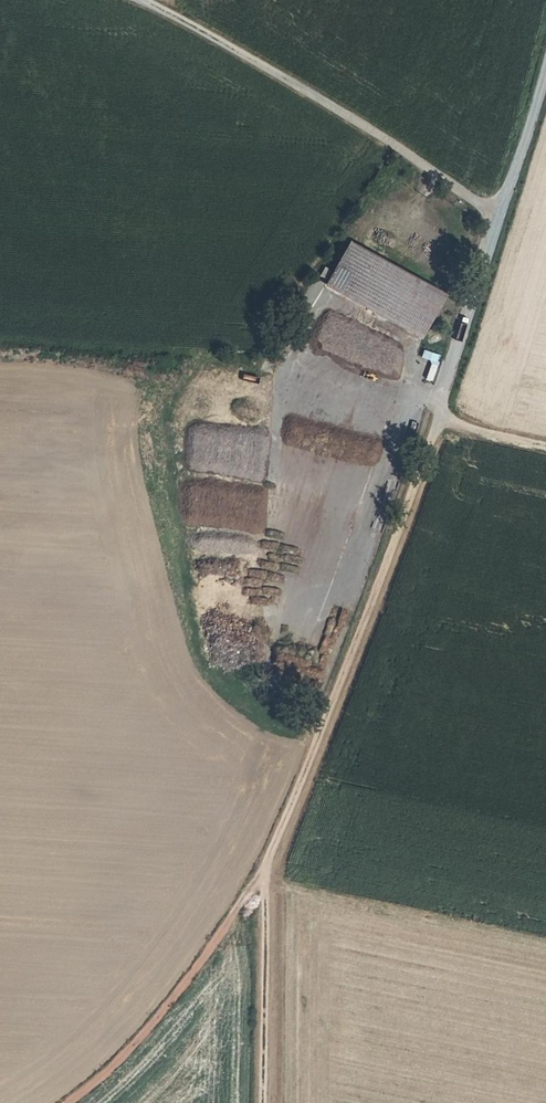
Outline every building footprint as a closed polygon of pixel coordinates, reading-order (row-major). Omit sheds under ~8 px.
[(350,247),(327,288),(419,338),(442,297),(350,247)] [(425,380),(433,381),(437,364),(429,362),(425,380)] [(421,428),(423,414),(414,413),(412,427),(421,428)]
